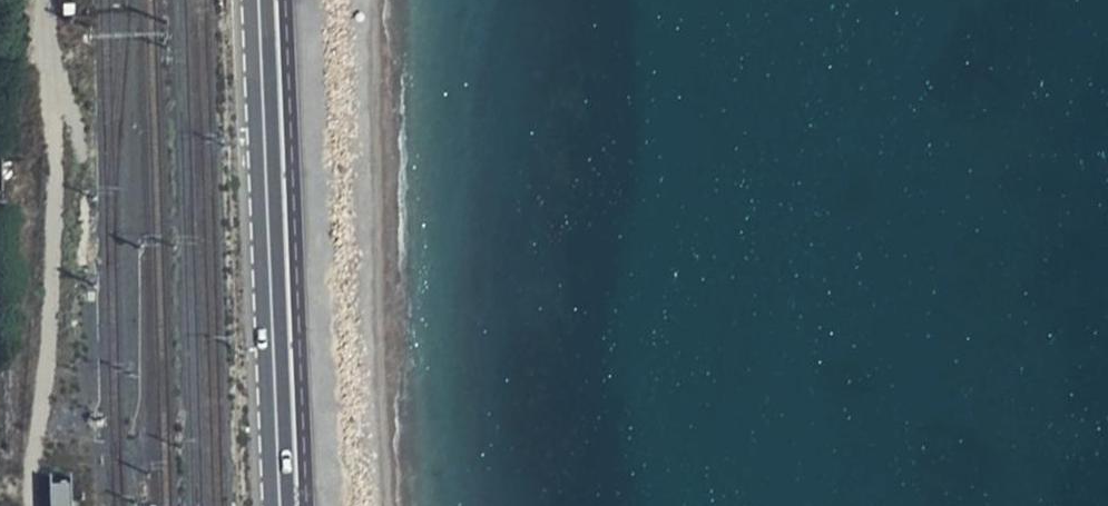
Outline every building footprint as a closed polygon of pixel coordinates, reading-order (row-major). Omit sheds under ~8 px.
[(68,481),(48,483),(50,505),(70,505),(68,481)]
